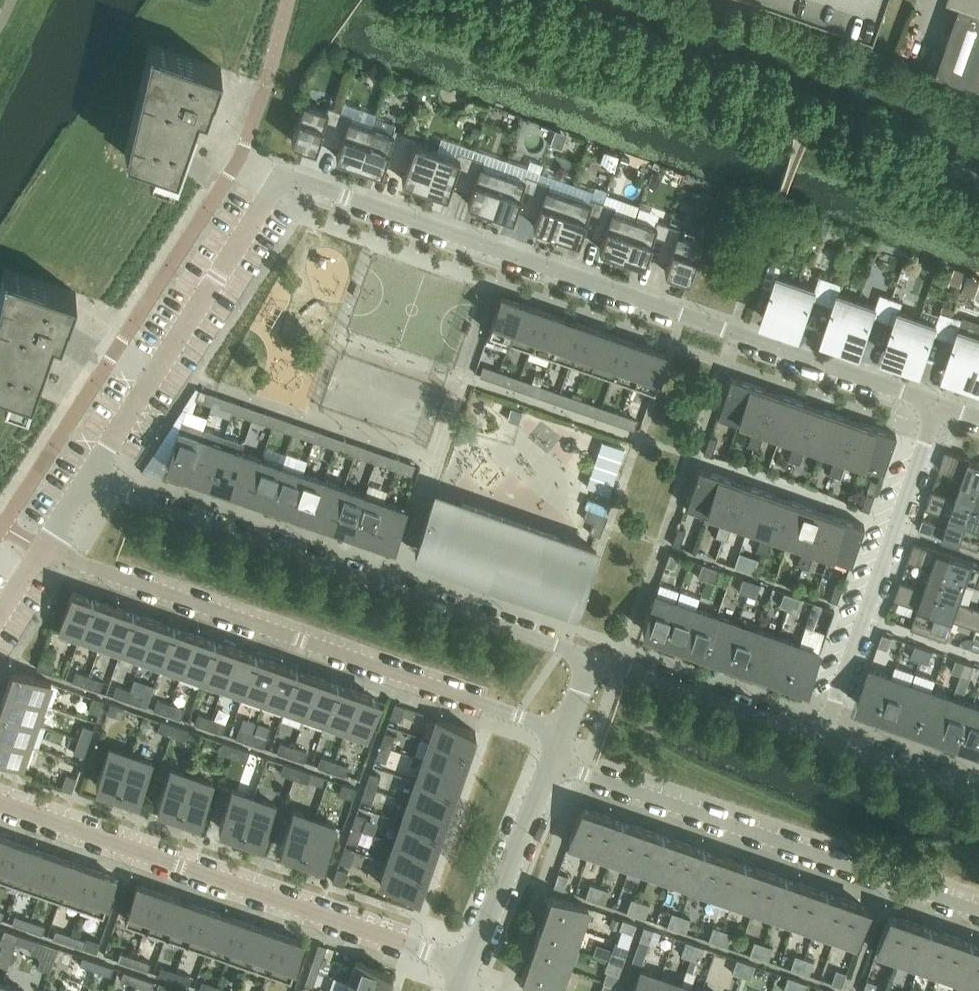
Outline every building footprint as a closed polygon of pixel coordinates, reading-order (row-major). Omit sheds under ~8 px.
[(873,42),(887,0),(753,0),(873,42)] [(961,4),(937,73),(978,87),(978,0),(950,0),(961,4)] [(221,68),(150,43),(149,46),(150,46),(140,88),(148,91),(139,108),(136,107),(130,130),(138,133),(129,153),(154,162),(150,174),(172,182),(200,102),(208,105),(211,95),(211,94),(211,95),(207,93),(208,89),(212,90),(212,91),(213,91),(221,68)] [(327,111),(305,103),(292,141),(296,142),(297,139),(313,145),(312,148),(316,149),(319,141),(329,144),(341,110),(329,106),(327,111)] [(353,114),(341,110),(329,144),(339,148),(336,156),(340,157),(341,155),(357,160),(356,163),(359,164),(372,126),(351,119),(353,114)] [(393,134),(372,126),(359,164),(362,165),(362,162),(373,166),(379,168),(378,171),(381,172),(384,163),(395,167),(407,133),(394,129),(393,134)] [(419,137),(407,133),(395,167),(405,171),(402,179),(406,180),(407,178),(423,183),(422,186),(425,187),(438,149),(417,142),(419,137)] [(460,190),(472,156),(475,148),(442,136),(438,149),(425,187),(427,188),(428,185),(444,191),(443,193),(447,195),(450,186),(460,190)] [(484,160),(472,156),(460,190),(471,194),(468,202),(471,203),(472,200),(489,206),(488,209),(490,210),(503,172),(483,165),(484,160)] [(643,161),(640,169),(648,171),(651,164),(643,161)] [(524,179),(503,172),(490,210),(493,211),(494,208),(505,212),(510,214),(509,216),(513,218),(516,209),(526,213),(538,179),(526,174),(524,179)] [(550,183),(538,179),(526,213),(536,216),(534,225),(536,226),(537,223),(554,229),(553,232),(556,233),(569,195),(548,188),(550,183)] [(590,202),(569,195),(556,233),(559,234),(560,231),(570,235),(576,236),(575,239),(578,240),(581,232),(592,236),(604,201),(591,197),(590,202)] [(616,206),(604,201),(592,236),(602,239),(599,248),(603,249),(604,246),(609,248),(619,252),(618,254),(622,255),(635,218),(614,211),(616,206)] [(655,225),(635,218),(622,255),(624,256),(625,254),(642,259),(641,262),(644,263),(647,255),(657,259),(669,224),(657,220),(655,225)] [(681,229),(669,224),(657,259),(668,262),(665,271),(669,272),(670,269),(675,271),(686,275),(685,277),(689,279),(702,241),(680,234),(681,229)] [(784,325),(799,282),(779,275),(782,266),(771,262),(763,284),(774,287),(763,318),(784,325)] [(5,268),(4,271),(5,271),(0,291),(0,315),(3,316),(0,321),(0,383),(9,386),(4,399),(27,407),(55,327),(63,330),(66,319),(66,320),(62,318),(63,314),(67,315),(68,316),(76,293),(5,268)] [(955,269),(949,286),(960,290),(965,273),(955,269)] [(969,275),(965,286),(971,288),(975,277),(969,275)] [(824,301),(832,280),(821,276),(816,288),(799,282),(784,325),(802,331),(814,298),(824,301)] [(844,342),(860,300),(840,293),(843,284),(832,280),(824,301),(835,305),(824,336),(844,342)] [(885,319),(892,298),(881,294),(877,306),(860,300),(844,342),(863,349),(874,315),(885,319)] [(511,339),(523,304),(501,296),(489,332),(511,339)] [(905,360),(920,318),(900,311),(903,302),(892,298),(885,319),(895,323),(885,353),(905,360)] [(543,311),(523,304),(511,339),(531,346),(543,311)] [(564,318),(551,314),(543,311),(531,346),(551,353),(564,318)] [(945,337),(953,316),(941,312),(937,324),(920,318),(905,360),(923,366),(935,333),(945,337)] [(978,340),(978,319),(966,314),(964,319),(953,316),(945,337),(956,340),(945,371),(965,378),(978,340)] [(584,325),(564,318),(551,353),(572,360),(584,325)] [(604,332),(592,328),(584,325),(572,360),(592,367),(604,332)] [(625,339),(604,332),(592,367),(613,375),(625,339)] [(645,347),(633,342),(625,339),(613,375),(633,382),(645,347)] [(965,378),(978,383),(978,340),(965,378)] [(667,354),(645,347),(633,382),(654,389),(667,354)] [(484,367),(481,375),(496,380),(499,372),(484,367)] [(514,377),(499,372),(496,380),(511,386),(514,377)] [(752,383),(731,376),(717,415),(740,423),(741,419),(740,419),(752,383)] [(525,381),(522,389),(537,395),(540,386),(525,381)] [(773,391),(752,383),(740,419),(741,419),(755,424),(760,426),(773,391)] [(555,392),(540,386),(537,395),(552,400),(555,392)] [(212,404),(215,396),(200,391),(197,399),(212,404)] [(793,398),(773,391),(760,426),(755,424),(751,435),(762,439),(766,428),(781,433),(793,398)] [(565,395),(563,403),(578,409),(581,400),(565,395)] [(236,403),(220,398),(217,406),(233,411),(236,403)] [(813,405),(793,398),(781,433),(796,438),(801,440),(813,405)] [(596,406),(581,400),(578,409),(593,414),(596,406)] [(251,408),(236,403),(233,411),(248,417),(251,408)] [(813,405),(801,440),(796,438),(792,449),(803,453),(807,442),(822,447),(834,412),(813,405)] [(508,408),(505,418),(516,422),(520,412),(508,408)] [(606,409),(603,418),(619,423),(621,415),(606,409)] [(276,417),(261,412),(258,420),(273,426),(276,417)] [(854,419),(834,412),(822,447),(836,452),(842,454),(854,419)] [(637,420),(621,415),(619,423),(634,428),(637,420)] [(291,422),(276,417),(273,426),(289,431),(291,422)] [(854,419),(842,454),(836,452),(832,463),(844,467),(848,456),(861,461),(862,461),(875,426),(854,419)] [(318,432),(303,426),(300,435),(315,440),(318,432)] [(896,433),(875,426),(862,461),(861,461),(860,464),(883,472),(896,433)] [(179,430),(170,458),(169,458),(170,458),(167,465),(174,467),(174,468),(189,473),(200,438),(179,430)] [(333,437),(318,432),(315,440),(330,445),(333,437)] [(762,439),(751,435),(747,445),(759,449),(762,439)] [(718,439),(710,436),(704,454),(711,456),(718,439)] [(221,445),(200,438),(189,473),(202,478),(203,477),(209,479),(221,445)] [(358,446),(343,441),(340,449),(356,454),(358,446)] [(241,452),(221,445),(209,479),(215,481),(215,482),(229,487),(241,452)] [(374,451),(358,446),(356,454),(371,459),(374,451)] [(596,449),(581,494),(604,502),(619,457),(596,449)] [(803,453),(792,449),(788,460),(799,464),(803,453)] [(956,498),(974,505),(978,491),(978,462),(946,451),(940,470),(964,478),(956,498)] [(262,459),(241,452),(229,487),(243,492),(244,491),(250,493),(262,459)] [(399,460),(384,455),(381,463),(396,468),(399,460)] [(282,466),(262,459),(250,493),(256,495),(256,496),(270,501),(282,466)] [(414,465),(399,460),(396,468),(412,473),(414,465)] [(844,467),(832,463),(829,474),(840,478),(844,467)] [(303,474),(282,466),(270,501),(285,506),(285,505),(291,508),(303,474)] [(699,467),(686,506),(708,514),(710,510),(708,510),(721,474),(699,467)] [(323,481),(303,474),(291,508),(297,510),(297,511),(311,516),(323,481)] [(741,482),(721,474),(708,510),(710,510),(723,515),(729,517),(741,482)] [(344,488),(323,481),(311,516),(325,521),(326,520),(332,522),(344,488)] [(741,482),(729,517),(723,515),(719,526),(731,529),(735,519),(749,524),(761,489),(741,482)] [(364,495),(344,488),(332,522),(338,524),(338,525),(352,530),(364,495)] [(782,496),(761,489),(749,524),(764,529),(770,531),(782,496)] [(974,505),(956,498),(933,490),(926,508),(950,517),(943,537),(961,543),(974,505)] [(868,491),(861,509),(869,511),(875,494),(868,491)] [(385,502),(364,495),(352,530),(366,535),(366,534),(373,536),(385,502)] [(802,503),(782,496),(770,531),(764,529),(760,540),(772,544),(775,533),(790,538),(802,503)] [(460,509),(443,503),(433,500),(415,552),(576,608),(597,549),(462,502),(460,509)] [(406,509),(385,502),(373,536),(379,538),(379,539),(394,545),(406,509)] [(823,510),(802,503),(790,538),(805,543),(810,545),(823,510)] [(974,505),(961,543),(978,550),(978,549),(978,506),(974,505)] [(591,534),(601,537),(608,516),(588,509),(585,520),(594,523),(591,534)] [(823,510),(810,545),(805,543),(801,554),(812,558),(816,547),(830,552),(831,552),(843,517),(823,510)] [(864,524),(843,517),(831,552),(830,552),(828,555),(851,563),(864,524)] [(731,529),(719,526),(716,536),(727,540),(731,529)] [(686,530),(678,527),(672,545),(680,547),(686,530)] [(772,544),(760,540),(756,550),(768,554),(772,544)] [(932,569),(925,589),(925,590),(943,596),(956,557),(914,542),(908,561),(932,569)] [(670,552),(665,566),(675,569),(679,556),(670,552)] [(812,558),(801,554),(797,565),(809,569),(812,558)] [(956,557),(943,596),(961,602),(968,581),(978,585),(978,564),(956,557)] [(711,567),(703,564),(698,577),(707,580),(711,567)] [(720,570),(711,567),(707,580),(715,583),(720,570)] [(752,581),(743,578),(739,591),(748,594),(752,581)] [(761,584),(752,581),(748,594),(756,597),(761,584)] [(925,590),(925,589),(901,581),(894,599),(918,608),(911,628),(929,634),(943,596),(925,590)] [(836,582),(830,600),(837,602),(843,585),(836,582)] [(86,596),(72,591),(59,629),(80,636),(93,601),(85,598),(86,596)] [(788,609),(793,595),(784,592),(780,605),(788,609)] [(676,602),(655,595),(643,629),(648,631),(647,633),(664,638),(676,602)] [(797,611),(801,598),(793,595),(788,609),(797,611)] [(961,602),(943,596),(929,634),(947,641),(954,620),(977,628),(978,623),(978,608),(961,602)] [(100,603),(93,601),(80,636),(101,643),(114,605),(101,601),(100,603)] [(697,609),(676,602),(664,638),(680,644),(680,642),(685,643),(697,609)] [(813,603),(805,625),(813,628),(821,605),(813,603)] [(127,610),(114,605),(101,643),(121,650),(134,615),(126,612),(127,610)] [(717,616),(697,609),(685,643),(689,645),(688,647),(704,653),(717,616)] [(141,617),(134,615),(121,650),(141,657),(155,619),(142,615),(141,617)] [(737,623),(717,616),(704,653),(720,658),(721,656),(726,657),(737,623)] [(168,624),(155,619),(141,657),(162,665),(174,629),(167,626),(168,624)] [(758,630),(737,623),(726,657),(730,659),(729,661),(745,667),(758,630)] [(182,632),(174,629),(162,665),(182,672),(196,634),(183,629),(182,632)] [(766,672),(778,638),(758,630),(745,667),(761,672),(762,670),(766,672)] [(888,650),(893,637),(883,633),(878,646),(888,650)] [(208,638),(196,634),(182,672),(203,679),(215,643),(208,641),(208,638)] [(786,681),(799,645),(778,638),(766,672),(771,673),(770,675),(786,681)] [(223,646),(215,643),(203,679),(223,686),(236,648),(223,643),(223,646)] [(808,686),(820,652),(799,645),(786,681),(802,687),(803,684),(808,686)] [(920,661),(925,648),(916,645),(911,658),(920,661)] [(249,652),(236,648),(223,686),(244,693),(256,657),(248,655),(249,652)] [(929,664),(933,651),(925,648),(920,661),(929,664)] [(264,660),(256,657),(244,693),(264,700),(278,662),(265,658),(264,660)] [(55,663),(41,658),(37,669),(51,674),(55,663)] [(950,671),(961,675),(966,662),(955,658),(950,671)] [(291,667),(278,662),(264,700),(285,707),(297,672),(290,669),(291,667)] [(974,665),(966,662),(961,675),(970,678),(974,665)] [(21,672),(14,669),(13,671),(6,690),(44,703),(51,682),(21,671),(21,672)] [(863,708),(879,713),(892,677),(870,670),(858,704),(864,705),(863,708)] [(76,671),(72,681),(86,686),(90,675),(76,671)] [(305,674),(297,672),(285,707),(305,714),(319,677),(306,672),(305,674)] [(103,680),(90,675),(86,686),(100,690),(103,680)] [(331,681),(319,677),(305,714),(326,722),(338,686),(331,683),(331,681)] [(912,684),(892,677),(879,713),(895,719),(896,717),(900,718),(912,684)] [(920,727),(932,691),(912,684),(900,718),(904,720),(904,722),(920,727)] [(117,685),(113,695),(127,700),(130,690),(117,685)] [(346,689),(338,686),(326,722),(346,729),(359,691),(346,686),(346,689)] [(6,690),(0,708),(0,711),(37,724),(44,703),(6,690)] [(144,694),(130,690),(127,700),(140,705),(144,694)] [(372,695),(359,691),(346,729),(368,736),(380,700),(371,698),(372,695)] [(953,698),(932,691),(920,727),(936,733),(937,731),(941,732),(953,698)] [(104,700),(93,697),(89,710),(99,714),(104,700)] [(973,705),(953,698),(941,732),(945,734),(944,736),(960,742),(973,705)] [(157,699),(154,709),(168,714),(171,704),(157,699)] [(111,703),(108,713),(121,718),(125,708),(111,703)] [(405,707),(395,703),(390,717),(400,721),(405,707)] [(185,709),(171,704),(168,714),(181,719),(185,709)] [(973,705),(960,742),(977,747),(977,745),(978,746),(978,707),(973,705)] [(0,711),(0,734),(30,744),(37,724),(0,711)] [(199,714),(195,724),(209,728),(212,718),(199,714)] [(226,723),(212,718),(209,728),(223,733),(226,723)] [(476,731),(438,718),(430,739),(468,753),(476,731)] [(174,725),(159,720),(156,730),(171,735),(174,725)] [(84,725),(79,739),(89,742),(94,729),(84,725)] [(189,730),(174,725),(171,735),(185,740),(189,730)] [(240,728),(236,738),(250,743),(253,732),(240,728)] [(395,735),(385,731),(380,745),(391,749),(395,735)] [(267,737),(253,732),(250,743),(263,747),(267,737)] [(0,734),(0,758),(22,766),(30,744),(0,734)] [(89,742),(79,739),(74,752),(84,756),(89,742)] [(468,753),(430,739),(423,760),(461,773),(468,753)] [(237,747),(223,742),(219,752),(233,757),(237,747)] [(281,742),(277,752),(291,757),(294,747),(281,742)] [(391,749),(380,745),(376,759),(386,762),(391,749)] [(131,754),(109,747),(96,784),(118,792),(131,754)] [(250,751),(237,747),(233,757),(247,761),(250,751)] [(308,751),(294,747),(291,757),(304,762),(308,751)] [(152,762),(131,754),(118,792),(139,799),(152,762)] [(321,756),(318,766),(331,771),(335,761),(321,756)] [(461,773),(423,760),(416,780),(454,794),(461,773)] [(349,765),(335,761),(331,771),(345,776),(349,765)] [(298,768),(284,763),(281,773),(295,778),(298,768)] [(171,768),(157,806),(179,813),(192,775),(171,768)] [(312,772),(298,768),(295,778),(308,783),(312,772)] [(381,776),(371,772),(366,786),(376,789),(381,776)] [(67,773),(62,787),(72,791),(77,777),(67,773)] [(214,783),(192,775),(179,813),(200,821),(214,783)] [(454,794),(416,780),(409,801),(447,814),(454,794)] [(357,788),(343,784),(340,794),(353,798),(357,788)] [(376,789),(366,786),(361,799),(372,803),(376,789)] [(232,789),(219,827),(241,835),(254,797),(232,789)] [(254,797),(241,835),(262,842),(275,804),(254,797)] [(447,814),(409,801),(402,821),(440,834),(447,814)] [(603,814),(590,809),(589,811),(581,808),(568,844),(590,851),(603,814)] [(294,811),(280,849),(302,856),(315,818),(294,811)] [(367,817),(357,813),(352,827),(362,830),(367,817)] [(616,818),(603,814),(590,851),(610,859),(622,823),(615,820),(616,818)] [(336,826),(315,818),(302,856),(323,863),(336,826)] [(440,834),(402,821),(395,841),(433,855),(440,834)] [(644,828),(631,823),(630,826),(622,823),(610,859),(631,866),(644,828)] [(362,830),(352,827),(347,840),(357,844),(362,830)] [(657,832),(644,828),(631,866),(651,873),(663,837),(656,835),(657,832)] [(0,836),(0,875),(12,840),(0,836)] [(685,842),(672,837),(671,840),(663,837),(651,873),(672,880),(685,842)] [(33,847),(20,843),(12,840),(0,875),(21,882),(33,847)] [(433,855),(395,841),(388,862),(426,875),(433,855)] [(697,846),(685,842),(672,880),(692,887),(704,851),(697,849),(697,846)] [(53,854),(33,847),(21,882),(41,890),(53,854)] [(725,856),(712,852),(712,854),(704,851),(692,887),(713,894),(725,856)] [(74,862),(61,857),(53,854),(41,890),(61,897),(74,862)] [(738,861),(725,856),(713,894),(733,901),(745,866),(737,863),(738,861)] [(94,869),(74,862),(61,897),(82,904),(94,869)] [(426,875),(388,862),(380,883),(418,897),(426,875)] [(750,917),(753,908),(767,870),(754,866),(753,868),(745,866),(733,901),(730,909),(750,917)] [(348,871),(338,867),(333,882),(343,885),(348,871)] [(115,876),(102,871),(94,869),(82,904),(103,911),(115,876)] [(780,875),(767,870),(753,908),(774,915),(786,880),(779,877),(780,875)] [(558,872),(554,886),(564,890),(569,876),(558,872)] [(794,883),(786,880),(774,915),(794,923),(808,885),(795,880),(794,883)] [(125,919),(147,926),(159,891),(137,884),(125,919)] [(591,884),(586,898),(596,901),(601,887),(591,884)] [(820,889),(808,885),(794,923),(815,930),(827,894),(820,892),(820,889)] [(609,890),(601,887),(596,901),(605,904),(609,890)] [(179,898),(167,894),(159,891),(147,926),(167,933),(179,898)] [(589,907),(551,894),(543,915),(581,929),(589,907)] [(835,897),(827,894),(815,930),(835,937),(848,899),(835,894),(835,897)] [(200,905),(179,898),(167,933),(187,940),(200,905)] [(632,898),(627,912),(637,915),(642,901),(632,898)] [(861,903),(848,899),(835,937),(857,944),(869,909),(860,906),(861,903)] [(650,904),(642,901),(637,915),(645,918),(650,904)] [(220,912),(208,908),(200,905),(187,940),(208,948),(220,912)] [(240,920),(220,912),(208,948),(228,955),(240,920)] [(672,912),(668,926),(678,930),(683,915),(672,912)] [(15,915),(12,923),(27,928),(30,920),(15,915)] [(581,929),(543,915),(536,936),(574,949),(581,929)] [(691,918),(683,915),(678,930),(686,932),(691,918)] [(876,951),(898,959),(911,921),(898,916),(897,918),(889,915),(876,951)] [(637,924),(623,919),(619,928),(634,933),(637,924)] [(45,925),(30,920),(27,928),(43,934),(45,925)] [(261,927),(248,922),(240,920),(228,955),(249,962),(261,927)] [(911,921),(898,959),(918,966),(931,930),(923,928),(924,925),(911,921)] [(649,944),(654,930),(644,926),(639,940),(649,944)] [(718,944),(723,930),(714,926),(709,940),(718,944)] [(281,934),(261,927),(249,962),(269,969),(281,934)] [(2,937),(17,943),(20,934),(5,929),(2,937)] [(53,937),(68,943),(71,934),(56,929),(53,937)] [(732,933),(723,930),(718,944),(727,947),(732,933)] [(938,933),(931,930),(918,966),(939,973),(952,935),(939,930),(938,933)] [(35,940),(20,934),(17,943),(32,948),(35,940)] [(86,940),(71,934),(68,943),(83,948),(86,940)] [(303,941),(281,934),(269,969),(290,976),(303,941)] [(664,935),(661,942),(671,945),(673,938),(664,935)] [(965,939),(952,935),(939,973),(959,980),(971,944),(964,942),(965,939)] [(574,949),(536,936),(529,956),(567,969),(574,949)] [(690,958),(695,944),(686,941),(681,955),(690,958)] [(759,958),(764,944),(755,941),(750,955),(759,958)] [(319,971),(327,946),(319,943),(310,968),(319,971)] [(705,947),(695,944),(690,958),(698,961),(700,962),(705,947)] [(773,947),(764,944),(759,958),(768,961),(773,947)] [(971,944),(959,980),(978,987),(978,947),(971,944)] [(118,960),(133,965),(136,957),(121,952),(118,960)] [(611,952),(608,961),(622,966),(625,957),(611,952)] [(791,969),(800,972),(805,958),(795,955),(791,969)] [(80,965),(95,970),(98,962),(83,956),(80,965)] [(567,969),(529,956),(522,978),(560,990),(567,969)] [(151,962),(136,957),(133,965),(148,970),(151,962)] [(690,958),(687,969),(694,972),(698,961),(690,958)] [(814,961),(805,958),(800,972),(809,975),(814,961)] [(746,962),(737,959),(732,973),(741,976),(746,962)] [(349,981),(377,990),(385,990),(392,972),(357,960),(349,981)] [(622,966),(608,961),(605,970),(619,975),(622,966)] [(113,967),(98,962),(95,970),(110,975),(113,967)] [(755,965),(746,962),(741,976),(751,979),(755,965)] [(162,966),(159,974),(174,979),(177,971),(162,966)] [(319,971),(310,968),(305,983),(313,986),(319,971)] [(661,977),(640,969),(632,990),(656,990),(661,977)] [(842,987),(846,976),(847,973),(836,969),(831,983),(842,987)] [(121,979),(136,984),(139,976),(124,971),(121,979)] [(192,976),(177,971),(174,979),(189,985),(192,976)] [(154,981),(139,976),(136,984),(151,989),(154,981)] [(682,984),(661,977),(656,990),(679,990),(682,984)] [(797,980),(788,977),(783,990),(784,990),(794,990),(797,980)] [(877,983),(867,979),(863,990),(874,990),(877,983)] [(207,990),(215,990),(217,985),(202,980),(199,988),(207,990)] [(797,980),(794,990),(804,990),(807,983),(797,980)] [(349,981),(346,990),(377,990),(349,981)] [(3,983),(0,990),(24,990),(3,983)] [(615,986),(605,983),(602,990),(614,990),(615,986)]
